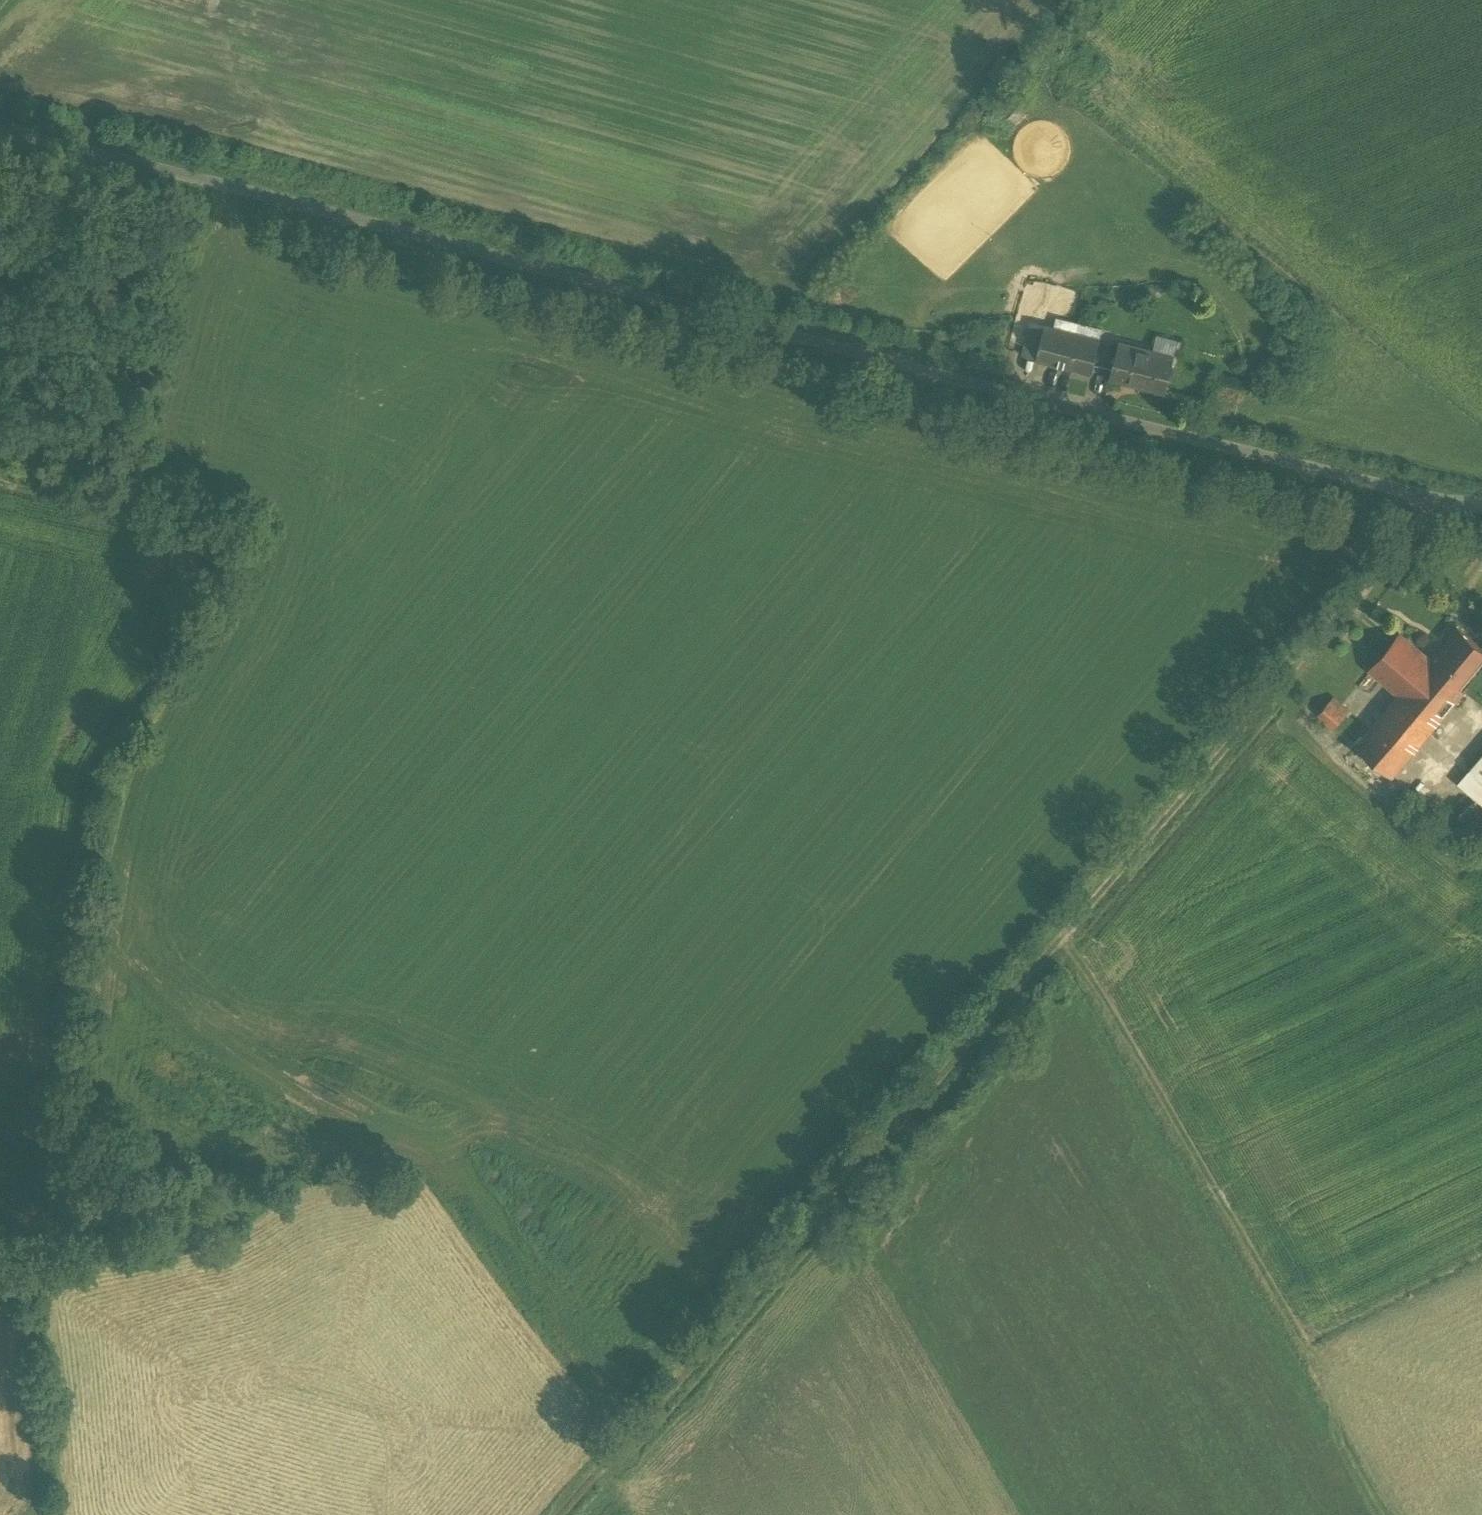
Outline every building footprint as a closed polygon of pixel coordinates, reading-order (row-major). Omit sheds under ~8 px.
[(1033,323),(1025,354),(1091,371),(1099,339),(1033,323)] [(1119,343),(1111,378),(1165,391),(1174,355),(1119,343)] [(1429,661),(1457,685),(1481,656),(1481,647),(1457,625),(1445,639),(1447,640),(1429,661)] [(1429,661),(1400,636),(1373,668),(1400,691),(1355,744),(1389,774),(1392,776),(1465,691),(1457,685),(1429,661)] [(1318,714),(1337,729),(1352,712),(1344,705),(1339,710),(1329,701),(1318,714)] [(1389,774),(1355,744),(1343,758),(1378,788),(1389,774)] [(1469,769),(1481,780),(1481,754),(1469,769)]
